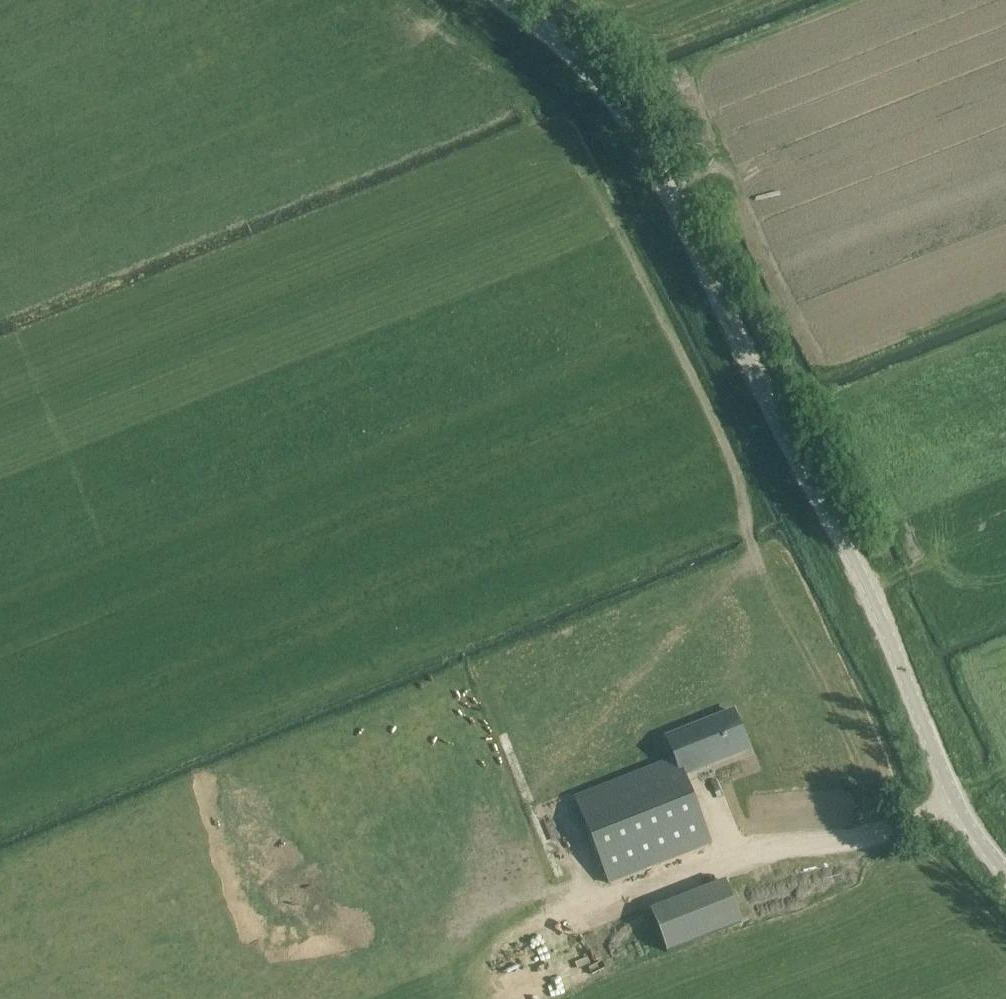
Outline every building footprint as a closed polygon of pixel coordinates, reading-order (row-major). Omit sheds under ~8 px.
[(673,762),(675,765),(711,751),(716,761),(747,749),(733,714),(665,741),(673,762)] [(673,762),(580,800),(613,882),(708,844),(675,765),(673,762)] [(742,921),(726,882),(653,912),(669,951),(742,921)]
